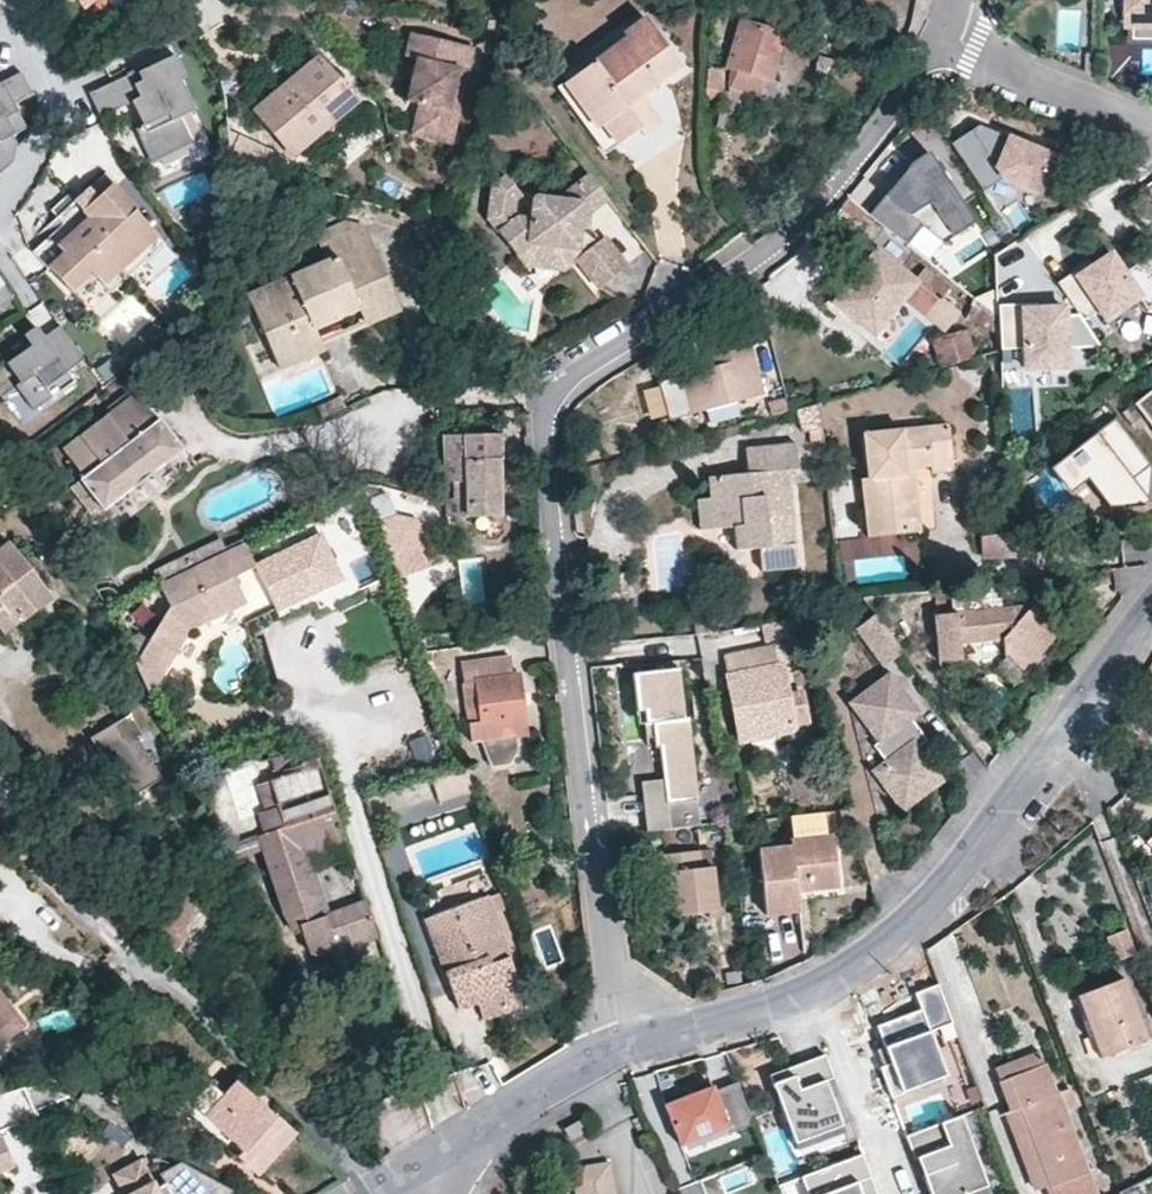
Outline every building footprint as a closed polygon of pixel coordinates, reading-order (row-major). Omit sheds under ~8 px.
[(82,9),(93,0),(79,0),(76,2),(82,9)] [(1128,16),(1142,30),(1149,23),(1151,24),(1151,0),(1128,0),(1128,16)] [(1127,41),(1151,42),(1151,24),(1149,23),(1142,30),(1128,16),(1127,41)] [(634,122),(652,110),(641,93),(679,66),(643,17),(623,32),(626,37),(572,77),(589,98),(582,104),(598,127),(604,122),(617,143),(638,128),(634,122)] [(728,67),(732,68),(765,79),(771,79),(782,34),(741,22),(728,67)] [(473,53),(406,37),(400,61),(418,66),(412,96),(427,100),(425,110),(420,109),(413,141),(450,150),(473,53)] [(193,114),(179,83),(184,80),(173,56),(135,74),(139,82),(132,85),(128,77),(127,75),(87,94),(98,118),(128,104),(139,128),(133,130),(149,166),(191,147),(178,120),(193,114)] [(329,125),(320,113),(346,92),(317,58),(255,110),(294,155),(329,125)] [(720,70),(707,67),(706,98),(719,99),(720,70)] [(732,68),(729,86),(759,95),(765,79),(732,68)] [(12,103),(30,93),(21,71),(0,82),(0,171),(10,162),(15,143),(10,135),(18,131),(14,123),(20,120),(12,103)] [(139,82),(135,74),(128,77),(132,85),(139,82)] [(572,77),(557,88),(605,152),(617,143),(604,122),(598,127),(582,104),(589,98),(572,77)] [(320,113),(329,125),(355,102),(346,92),(320,113)] [(427,100),(412,96),(409,106),(420,109),(425,110),(427,100)] [(661,121),(652,110),(634,122),(638,128),(643,134),(661,121)] [(24,128),(20,120),(14,123),(18,131),(24,128)] [(952,143),(984,191),(1004,178),(1039,193),(1045,178),(1054,156),(979,125),(952,143)] [(870,214),(907,244),(922,225),(944,243),(976,221),(931,153),(914,164),(888,197),(885,195),(870,214)] [(1060,158),(1054,156),(1045,178),(1051,180),(1060,158)] [(75,200),(81,208),(112,180),(104,172),(75,200)] [(583,172),(552,197),(528,193),(523,217),(510,215),(512,201),(520,196),(507,178),(492,188),(486,220),(515,262),(557,269),(573,258),(568,251),(573,226),(577,202),(595,187),(583,172)] [(69,291),(74,287),(91,271),(99,279),(102,283),(154,237),(112,188),(115,184),(112,180),(81,208),(75,200),(59,214),(63,220),(30,251),(49,269),(69,291)] [(577,202),(573,226),(587,229),(589,217),(608,201),(595,187),(577,202)] [(319,344),(311,327),(349,311),(357,309),(391,294),(364,228),(319,245),(324,262),(264,288),(272,309),(256,316),(278,367),(322,349),(319,344)] [(163,245),(154,237),(102,283),(110,292),(163,245)] [(996,253),(999,302),(1024,301),(1037,300),(1038,306),(1065,304),(1065,312),(1078,312),(1058,283),(1026,237),(1019,242),(1017,239),(996,253)] [(573,258),(593,287),(622,267),(602,238),(573,258)] [(219,260),(219,247),(209,246),(208,259),(219,260)] [(851,317),(873,336),(904,298),(946,330),(960,312),(942,297),(949,288),(922,267),(914,279),(875,249),(863,263),(834,303),(851,317)] [(1136,265),(1124,273),(1111,254),(1095,265),(1079,276),(1076,271),(1058,283),(1078,312),(1084,321),(1101,309),(1109,322),(1142,299),(1148,308),(1151,305),(1151,277),(1136,265)] [(845,323),(851,317),(834,303),(863,263),(858,260),(823,305),(845,323)] [(1079,276),(1095,265),(1091,260),(1076,271),(1079,276)] [(74,287),(81,295),(99,279),(91,271),(74,287)] [(10,300),(0,285),(0,307),(10,300)] [(264,288),(248,296),(256,316),(272,309),(264,288)] [(398,310),(391,294),(357,309),(365,324),(378,319),(398,310)] [(999,317),(974,296),(963,335),(936,341),(944,368),(1002,353),(999,317)] [(1102,347),(1084,321),(1078,312),(1065,312),(1065,304),(1038,306),(1024,307),(1024,301),(999,302),(999,317),(1002,353),(1024,352),(1025,369),(1068,367),(1066,349),(1102,347)] [(81,362),(57,328),(41,339),(34,328),(21,337),(29,348),(4,364),(18,384),(14,387),(30,412),(72,383),(65,373),(81,362)] [(690,373),(700,411),(756,396),(761,394),(746,337),(716,345),(720,364),(710,367),(690,373)] [(710,367),(720,364),(716,345),(705,348),(710,367)] [(690,373),(681,375),(690,414),(700,411),(690,373)] [(194,390),(158,375),(135,393),(157,420),(159,418),(194,390)] [(1151,398),(1151,390),(1134,404),(1144,418),(1146,403),(1151,398)] [(183,448),(159,418),(157,420),(135,393),(63,450),(84,478),(71,488),(93,515),(102,507),(105,511),(183,448)] [(1151,464),(1115,417),(1065,455),(1086,481),(1106,507),(1143,503),(1148,499),(1132,478),(1151,464)] [(869,478),(862,479),(870,536),(918,531),(915,489),(908,490),(905,451),(928,449),(930,466),(929,472),(952,470),(947,426),(866,434),(869,478)] [(466,460),(496,458),(495,433),(439,436),(442,481),(454,481),(466,480),(466,460)] [(713,529),(734,527),(735,549),(760,548),(762,570),(795,567),(792,521),(786,472),(798,470),(795,443),(746,449),(747,472),(708,476),(709,497),(713,529)] [(915,489),(913,467),(930,466),(928,449),(905,451),(908,490),(915,489)] [(1086,481),(1065,455),(1049,467),(1070,494),(1086,481)] [(475,527),(500,526),(500,515),(496,458),(466,460),(466,480),(454,481),(455,499),(467,499),(468,515),(475,515),(475,527)] [(1148,499),(1151,464),(1132,478),(1148,499)] [(419,524),(413,508),(390,514),(382,492),(365,498),(391,569),(426,555),(416,525),(419,524)] [(709,497),(697,499),(699,530),(713,529),(709,497)] [(500,526),(475,527),(476,536),(485,544),(499,544),(508,534),(507,514),(500,515),(500,526)] [(985,536),(986,558),(1014,557),(1014,548),(1013,534),(985,536)] [(223,538),(155,571),(159,580),(227,547),(223,538)] [(366,591),(354,556),(314,569),(305,541),(253,559),(275,622),(366,591)] [(0,550),(0,618),(11,610),(20,622),(51,598),(8,544),(0,550)] [(235,548),(162,582),(172,606),(128,654),(143,685),(194,629),(239,608),(229,588),(225,580),(245,570),(235,548)] [(961,660),(961,643),(1003,640),(1005,655),(1026,671),(1060,628),(1028,604),(998,606),(996,583),(951,587),(953,613),(935,614),(940,662),(961,660)] [(11,610),(0,618),(0,631),(2,634),(20,622),(11,610)] [(802,615),(764,622),(767,639),(791,634),(790,630),(805,627),(802,615)] [(876,615),(855,630),(882,667),(884,666),(903,652),(876,615)] [(802,693),(787,695),(783,668),(777,668),(773,646),(724,656),(731,698),(740,697),(749,737),(792,728),(792,723),(806,720),(802,693)] [(526,733),(519,674),(511,674),(508,657),(462,663),(461,682),(474,681),(479,721),(468,724),(470,740),(480,739),(487,764),(506,762),(514,749),(512,735),(526,733)] [(695,779),(682,673),(635,678),(641,731),(642,731),(654,730),(657,753),(661,753),(665,782),(641,785),(646,832),(700,826),(699,814),(695,779)] [(855,701),(855,710),(880,746),(876,749),(886,763),(885,775),(905,803),(938,778),(925,759),(919,749),(927,744),(912,722),(919,716),(888,675),(855,701)] [(740,739),(749,737),(740,697),(731,698),(735,722),(740,739)] [(160,776),(134,736),(139,733),(126,713),(86,739),(99,758),(104,756),(130,795),(160,776)] [(933,751),(927,744),(919,749),(925,759),(933,751)] [(258,762),(249,759),(221,770),(218,763),(196,772),(203,795),(274,772),(270,758),(258,762)] [(362,900),(321,914),(303,864),(307,854),(342,841),(318,765),(281,777),(276,779),(260,784),(268,809),(248,815),(255,838),(259,849),(285,921),(292,933),(299,932),(305,946),(311,952),(319,952),(329,949),(338,971),(346,968),(361,964),(355,941),(373,934),(362,900)] [(431,778),(438,801),(472,790),(464,767),(431,778)] [(879,770),(874,773),(904,816),(943,784),(938,778),(905,803),(885,775),(879,770)] [(276,779),(274,772),(203,795),(196,797),(200,804),(207,802),(230,794),(260,784),(276,779)] [(722,811),(718,776),(695,779),(699,814),(722,811)] [(154,799),(145,786),(130,795),(140,809),(154,799)] [(230,794),(207,802),(222,849),(255,838),(248,815),(237,818),(230,794)] [(837,841),(833,810),(793,815),(796,845),(837,841)] [(1144,844),(1151,852),(1151,836),(1144,844)] [(222,849),(229,860),(259,849),(255,838),(222,849)] [(802,910),(800,882),(811,881),(811,889),(840,886),(837,841),(796,845),(764,848),(768,888),(771,913),(802,910)] [(668,870),(677,870),(680,913),(719,910),(716,867),(705,867),(703,850),(667,854),(668,870)] [(674,914),(680,913),(677,870),(668,870),(674,914)] [(174,891),(147,932),(187,960),(215,919),(174,891)] [(427,915),(423,919),(454,999),(472,992),(476,1000),(498,992),(504,1008),(524,1001),(484,896),(427,915)] [(1133,954),(1123,929),(1103,937),(1113,962),(1133,954)] [(346,968),(350,983),(367,977),(361,964),(346,968)] [(1102,1059),(1147,1040),(1124,978),(1080,996),(1102,1059)] [(454,999),(457,1007),(476,1000),(472,992),(454,999)] [(476,1000),(481,1017),(504,1008),(498,992),(476,1000)] [(945,1076),(920,1011),(877,1027),(891,1064),(880,1068),(891,1097),(945,1076)] [(1044,1066),(1039,1053),(995,1069),(1000,1082),(1044,1066)] [(854,1139),(821,1059),(772,1079),(797,1141),(835,1126),(843,1144),(854,1139)] [(1024,1119),(1049,1186),(1046,1186),(1050,1193),(1095,1193),(1087,1172),(1057,1093),(1054,1095),(1044,1066),(1000,1082),(1010,1112),(1019,1108),(1024,1119)] [(198,1123),(202,1116),(244,1151),(237,1159),(254,1174),(291,1133),(235,1083),(223,1094),(204,1078),(179,1105),(198,1123)] [(747,1116),(731,1078),(714,1086),(710,1078),(663,1098),(682,1144),(747,1116)] [(33,1116),(28,1103),(58,1088),(37,1079),(0,1092),(0,1129),(33,1116)] [(112,1119),(118,1108),(82,1087),(76,1098),(112,1119)] [(1046,1186),(1049,1186),(1024,1119),(1019,1108),(1010,1112),(1008,1114),(1036,1190),(1046,1186)] [(202,1116),(198,1123),(237,1159),(244,1151),(202,1116)] [(960,1117),(914,1134),(936,1193),(962,1193),(985,1185),(960,1117)] [(565,1131),(571,1142),(587,1132),(581,1122),(565,1131)] [(860,1154),(802,1176),(809,1193),(875,1193),(860,1154)] [(177,1161),(153,1171),(158,1182),(146,1190),(130,1163),(113,1174),(122,1193),(227,1193),(230,1189),(177,1161)] [(607,1163),(573,1169),(577,1193),(612,1193),(607,1163)]
